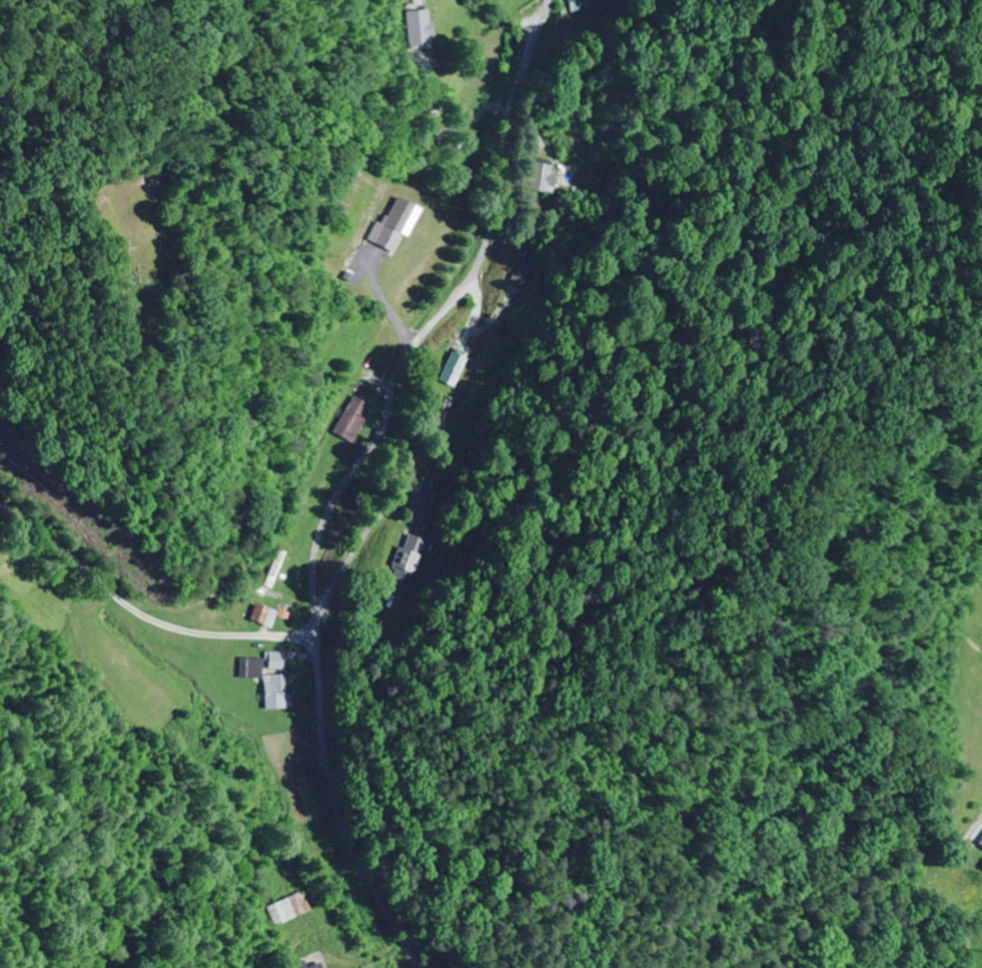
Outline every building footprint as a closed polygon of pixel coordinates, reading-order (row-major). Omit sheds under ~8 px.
[(406,10),(409,49),(430,47),(427,9),(406,10)] [(526,189),(543,193),(550,161),(532,157),(526,189)] [(381,225),(405,237),(419,208),(395,197),(381,225)] [(464,354),(447,349),(436,381),(453,387),(464,354)] [(333,433),(353,444),(366,418),(362,415),(368,403),(352,396),(333,433)] [(410,584),(422,539),(399,533),(387,578),(410,584)] [(264,585),(271,588),(287,553),(280,550),(264,585)] [(284,652),(268,652),(268,670),(284,670),(284,652)] [(284,675),(262,675),(262,658),(240,658),(240,678),(265,678),(265,709),(285,709),(284,675)] [(274,925),(310,910),(302,891),(266,906),(274,925)] [(299,967),(324,967),(321,961),(306,967),(304,960),(297,963),(299,967)]
